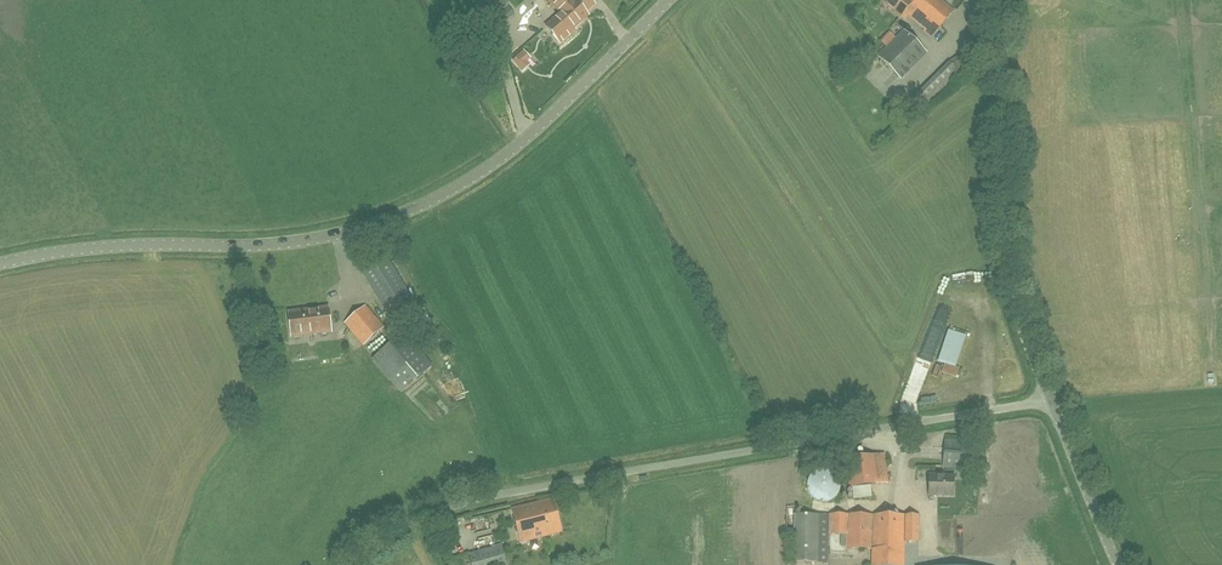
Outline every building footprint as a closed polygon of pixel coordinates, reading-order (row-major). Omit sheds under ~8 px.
[(594,4),(590,0),(575,0),(575,1),(574,0),(548,0),(560,13),(546,26),(559,42),(575,29),(574,27),(588,15),(585,12),(594,4)] [(882,0),(900,16),(905,20),(908,16),(911,12),(915,15),(911,19),(924,30),(923,32),(931,38),(936,32),(954,10),(941,0),(910,0),(909,0),(882,0)] [(904,30),(878,57),(900,79),(926,53),(904,30)] [(948,62),(916,95),(926,105),(956,75),(983,56),(974,44),(948,62)] [(529,59),(523,51),(513,60),(522,71),(529,65),(525,62),(529,59)] [(388,260),(362,275),(384,311),(409,295),(388,260)] [(345,323),(363,344),(384,327),(365,305),(345,323)] [(327,307),(289,312),(292,336),(330,331),(327,307)] [(260,335),(259,329),(258,329),(247,331),(248,347),(261,345),(260,335)] [(404,332),(395,339),(373,358),(402,392),(424,373),(433,365),(404,332)] [(956,377),(959,368),(944,363),(941,373),(956,377)] [(943,466),(983,470),(985,444),(945,441),(943,466)] [(884,452),(856,454),(859,485),(850,485),(851,497),(870,496),(869,484),(887,483),(884,452)] [(806,498),(837,499),(838,470),(807,469),(806,498)] [(953,476),(929,476),(928,496),(953,496),(953,476)] [(552,499),(511,510),(520,543),(561,532),(552,499)] [(793,514),(793,561),(828,561),(828,514),(793,514)] [(829,535),(840,535),(846,535),(846,547),(846,549),(872,549),(872,564),(904,564),(904,541),(918,541),(918,515),(830,514),(829,535)] [(491,547),(467,554),(471,564),(506,564),(500,544),(491,547)]
